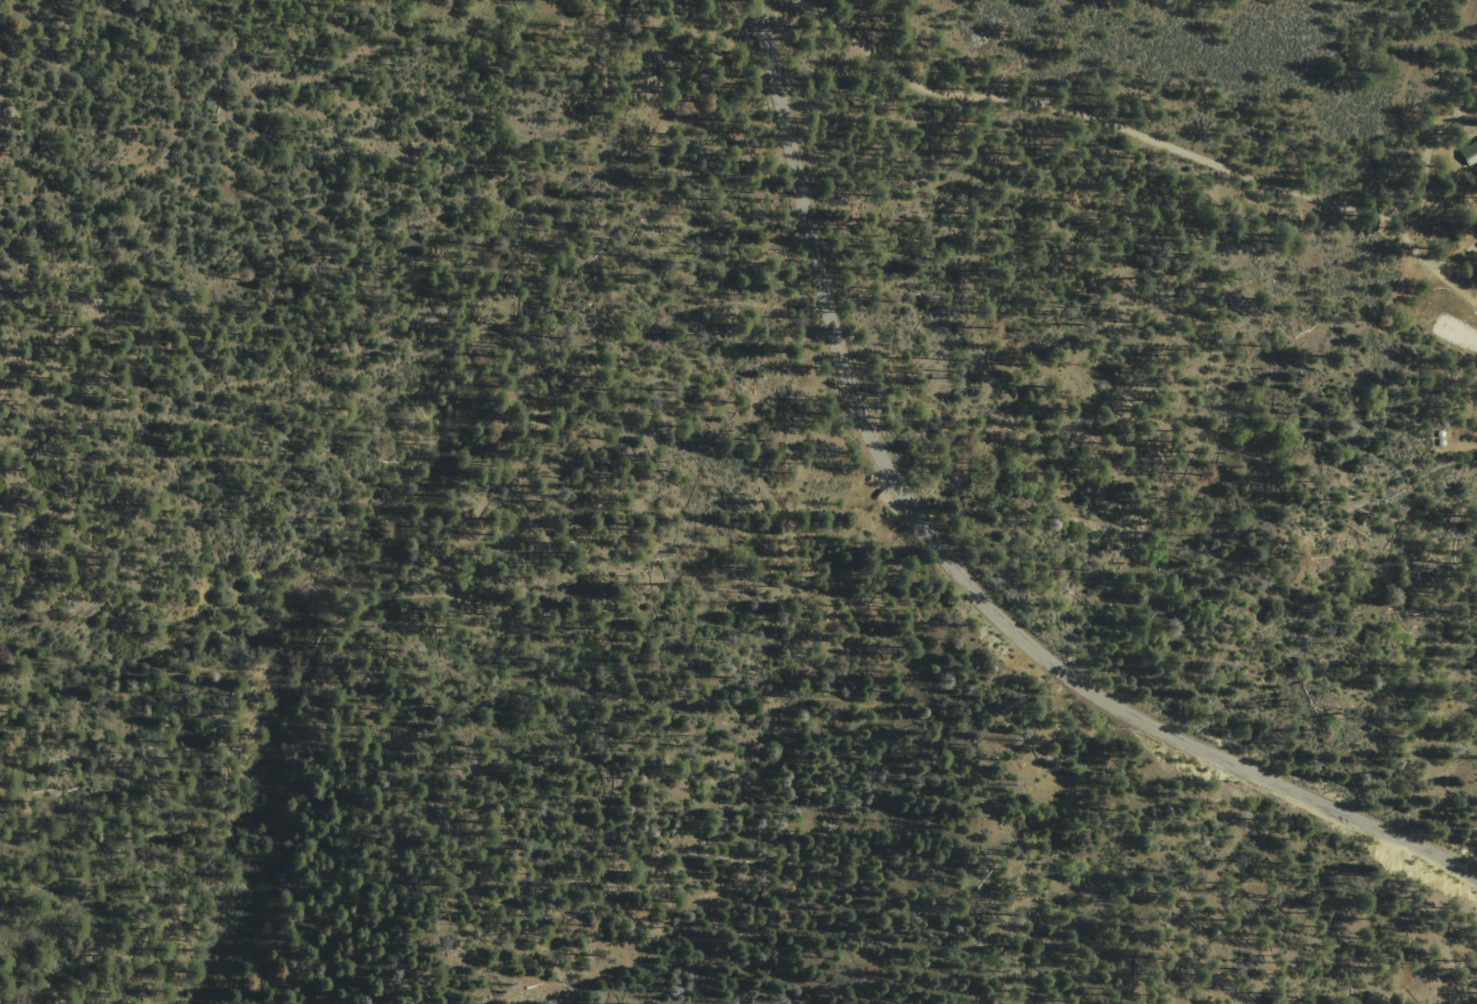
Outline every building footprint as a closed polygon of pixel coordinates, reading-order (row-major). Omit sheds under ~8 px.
[(1462,149),(1476,141),(1476,163),(1472,166),(1462,149)]
